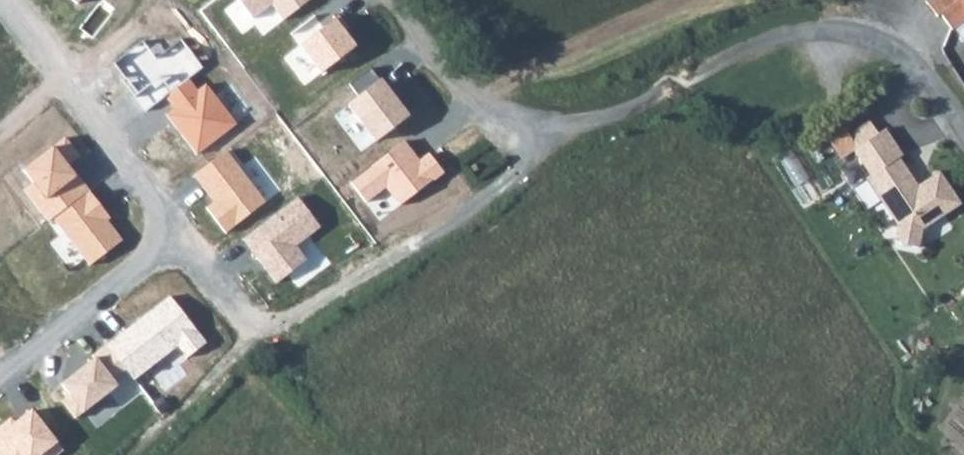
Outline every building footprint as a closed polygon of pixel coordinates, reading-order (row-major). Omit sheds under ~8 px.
[(255,17),(271,5),(283,21),(311,0),(242,0),(255,17)] [(947,13),(950,10),(961,25),(963,23),(963,0),(937,0),(947,13)] [(335,19),(301,45),(321,72),(355,47),(335,19)] [(143,40),(113,62),(148,109),(164,97),(188,79),(201,69),(179,40),(156,57),(143,40)] [(372,68),(349,85),(358,97),(348,104),(375,141),(408,117),(372,68)] [(188,79),(164,97),(172,108),(165,113),(197,155),(236,125),(205,84),(196,90),(188,79)] [(876,133),(867,121),(847,135),(855,147),(876,133)] [(960,202),(937,170),(916,185),(897,157),(901,154),(883,128),(876,133),(855,147),(851,150),(868,175),(864,178),(897,223),(893,234),(898,242),(919,246),(922,228),(960,202)] [(63,136),(21,169),(32,183),(24,189),(49,221),(52,218),(87,191),(67,165),(79,156),(63,136)] [(405,142),(352,182),(367,201),(386,187),(400,206),(444,173),(429,153),(419,161),(405,142)] [(226,152),(194,176),(214,200),(207,205),(227,231),(265,202),(226,152)] [(109,217),(87,191),(52,218),(90,266),(122,241),(106,220),(109,217)] [(298,198),(244,238),(277,283),(306,261),(295,246),(320,228),(298,198)] [(170,296),(107,345),(126,370),(135,380),(176,347),(186,359),(207,343),(170,296)] [(959,308),(952,314),(957,320),(963,315),(963,313),(959,308)] [(126,370),(107,345),(92,356),(94,359),(61,384),(69,394),(61,400),(76,420),(120,386),(114,379),(126,370)] [(0,426),(0,454),(57,454),(65,450),(33,408),(15,422),(11,417),(0,426)]
